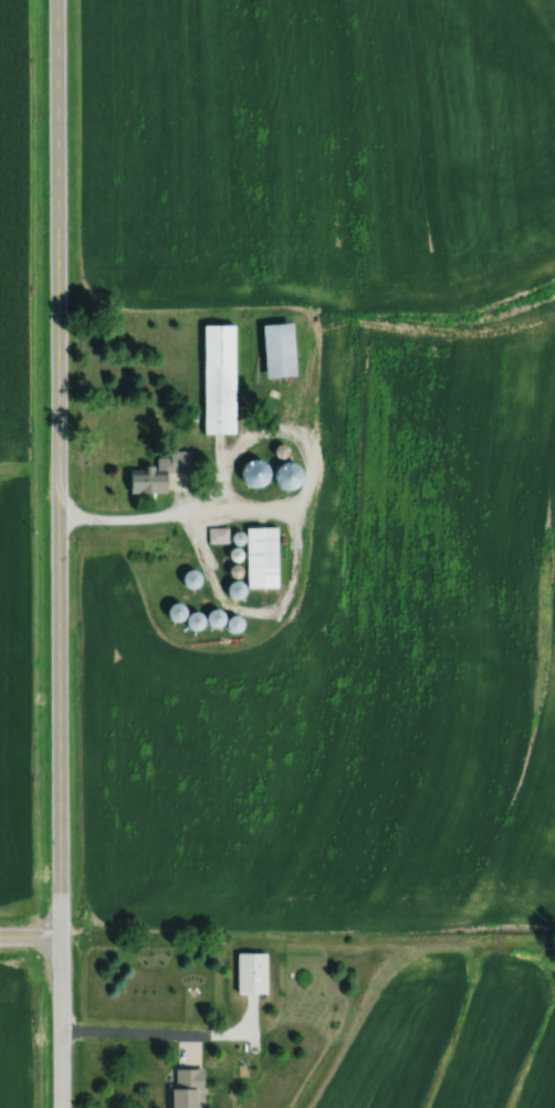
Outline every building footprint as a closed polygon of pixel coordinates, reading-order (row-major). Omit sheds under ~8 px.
[(295,376),(293,322),(263,323),(265,376),(295,376)] [(204,324),(204,433),(235,433),(235,324),(204,324)] [(166,492),(166,471),(192,471),(192,450),(169,450),(169,458),(155,458),(156,466),(141,466),(141,473),(130,473),(130,492),(166,492)] [(246,459),(246,490),(270,490),(270,459),(246,459)] [(293,490),(300,466),(285,462),(277,485),(293,490)] [(277,527),(247,527),(247,588),(277,588),(277,527)] [(183,573),(186,586),(200,583),(198,570),(183,573)] [(221,624),(221,620),(223,620),(221,609),(209,611),(211,626),(221,624)] [(267,953),(237,953),(237,994),(267,994),(267,953)] [(173,1068),(173,1107),(203,1107),(203,1068),(173,1068)]
